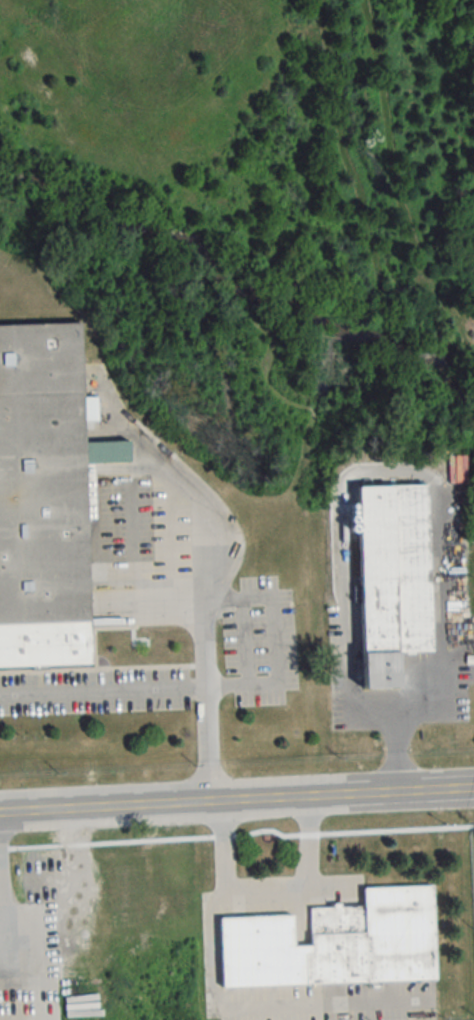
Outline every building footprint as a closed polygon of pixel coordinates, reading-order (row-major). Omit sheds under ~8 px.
[(91,665),(86,518),(93,518),(91,462),(129,461),(128,440),(82,441),(79,325),(0,327),(0,667),(91,665)] [(356,488),(363,688),(399,686),(398,652),(432,651),(426,486),(356,488)] [(221,986),(435,981),(433,886),(363,888),(363,905),(310,906),(310,946),(293,946),(292,915),(219,917),(221,986)]
